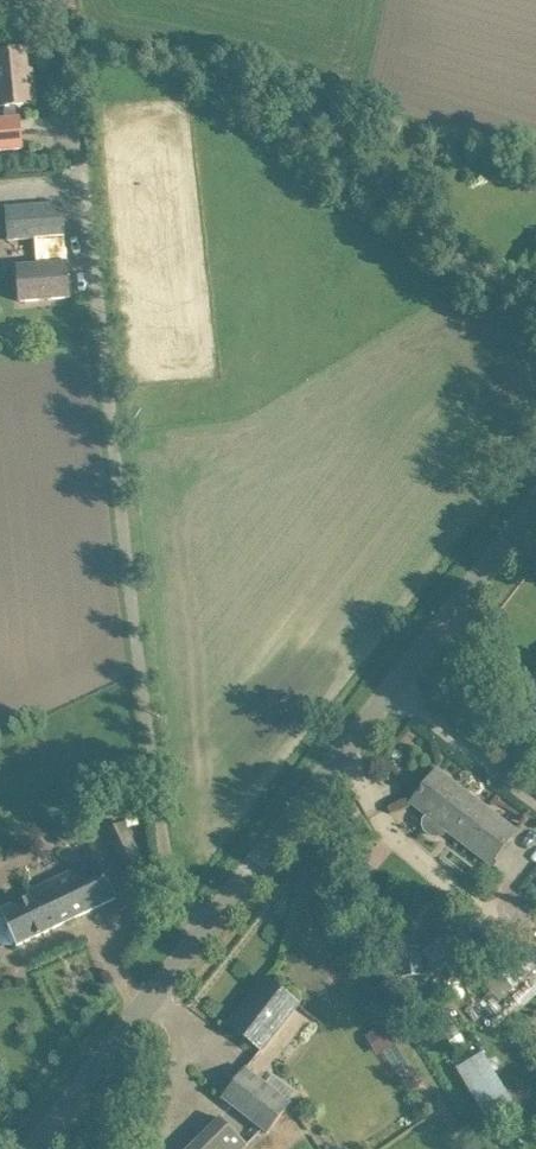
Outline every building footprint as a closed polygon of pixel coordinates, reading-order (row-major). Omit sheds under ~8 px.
[(28,48),(0,51),(0,108),(5,107),(6,118),(0,118),(0,152),(23,149),(21,117),(17,117),(16,105),(37,103),(35,80),(30,81),(28,48)] [(37,265),(18,267),(20,301),(69,298),(62,203),(5,207),(8,241),(35,239),(37,265)] [(448,832),(490,865),(516,831),(438,770),(411,803),(425,814),(424,826),(426,830),(432,835),(438,837),(445,835),(448,832)] [(139,825),(137,813),(125,815),(127,825),(128,827),(139,825)] [(125,822),(103,833),(109,845),(131,835),(128,827),(127,825),(125,822)] [(358,858),(355,865),(357,872),(365,873),(370,869),(371,862),(365,857),(358,858)] [(16,944),(17,946),(55,929),(54,928),(116,899),(98,860),(28,894),(31,902),(0,915),(0,944),(2,946),(12,946),(16,944)] [(447,933),(422,952),(432,965),(457,946),(447,933)] [(500,1000),(535,967),(509,939),(473,973),(500,1000)] [(421,947),(398,949),(400,976),(423,975),(422,952),(421,947)] [(264,979),(268,982),(246,1010),(242,1008),(229,1025),(261,1051),(298,1004),(265,978),(264,979)] [(384,1024),(371,1032),(383,1051),(396,1043),(384,1024)] [(474,1059),(503,1113),(532,1098),(503,1044),(474,1059)] [(222,1098),(268,1134),(292,1104),(264,1083),(246,1068),(222,1098)] [(248,1145),(220,1117),(188,1148),(244,1148),(248,1145)]
